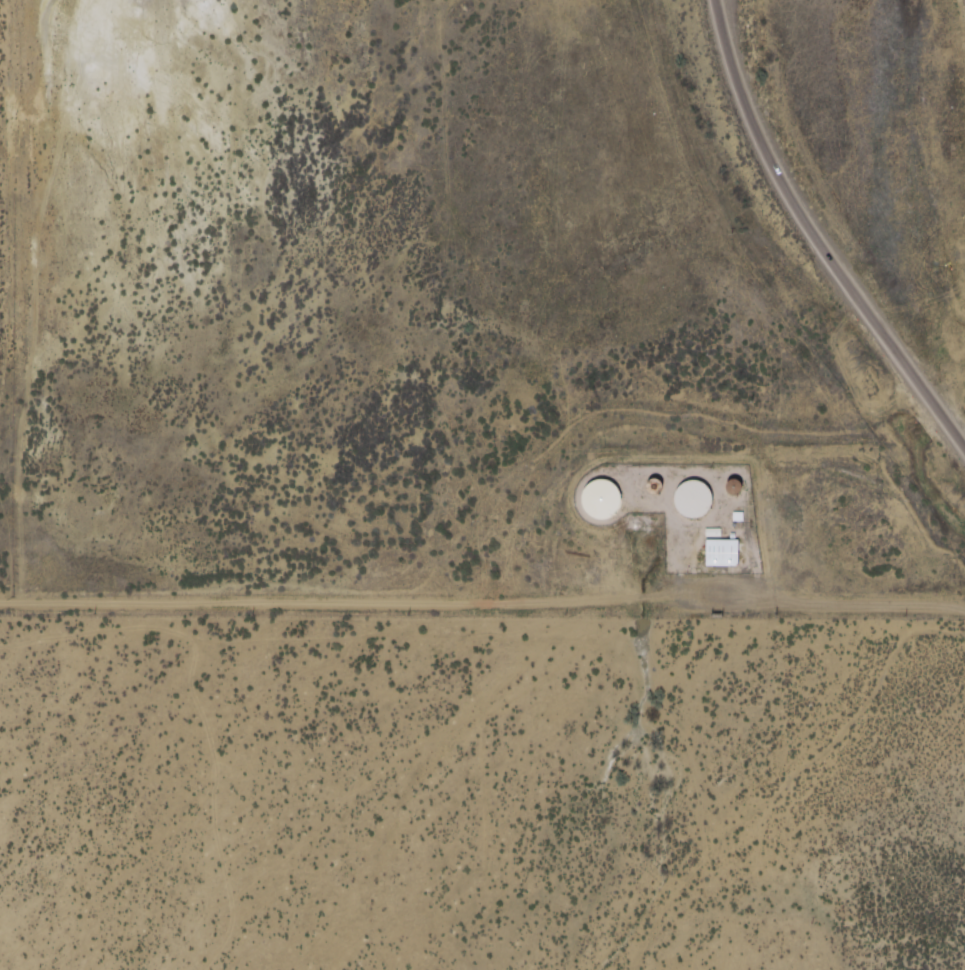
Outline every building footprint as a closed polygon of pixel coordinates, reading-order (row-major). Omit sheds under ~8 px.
[(701,478),(679,483),(687,518),(710,513),(701,478)] [(707,565),(740,565),(740,538),(707,538),(707,565)]
